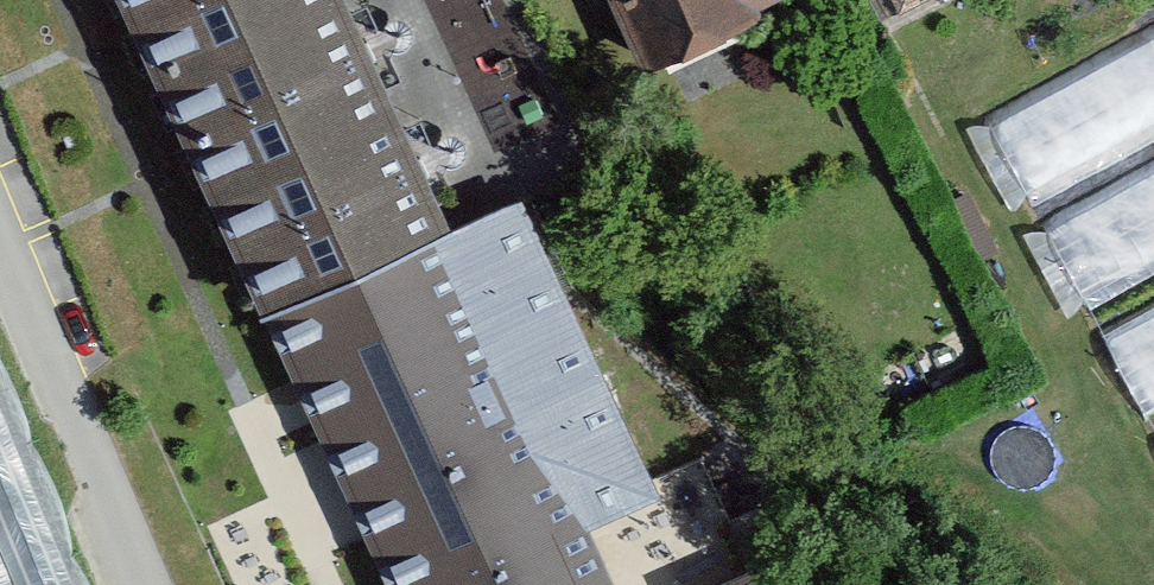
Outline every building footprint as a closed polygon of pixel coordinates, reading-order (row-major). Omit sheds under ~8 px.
[(437,238),(328,0),(109,0),(256,320),(437,238)] [(637,72),(786,0),(602,0),(637,72)] [(879,27),(927,0),(864,0),(879,27)] [(980,135),(1153,457),(1153,42),(980,135)] [(522,198),(437,238),(577,535),(661,500),(522,198)] [(383,584),(601,584),(577,535),(437,238),(256,320),(383,584)] [(725,584),(794,584),(782,559),(725,584)]
